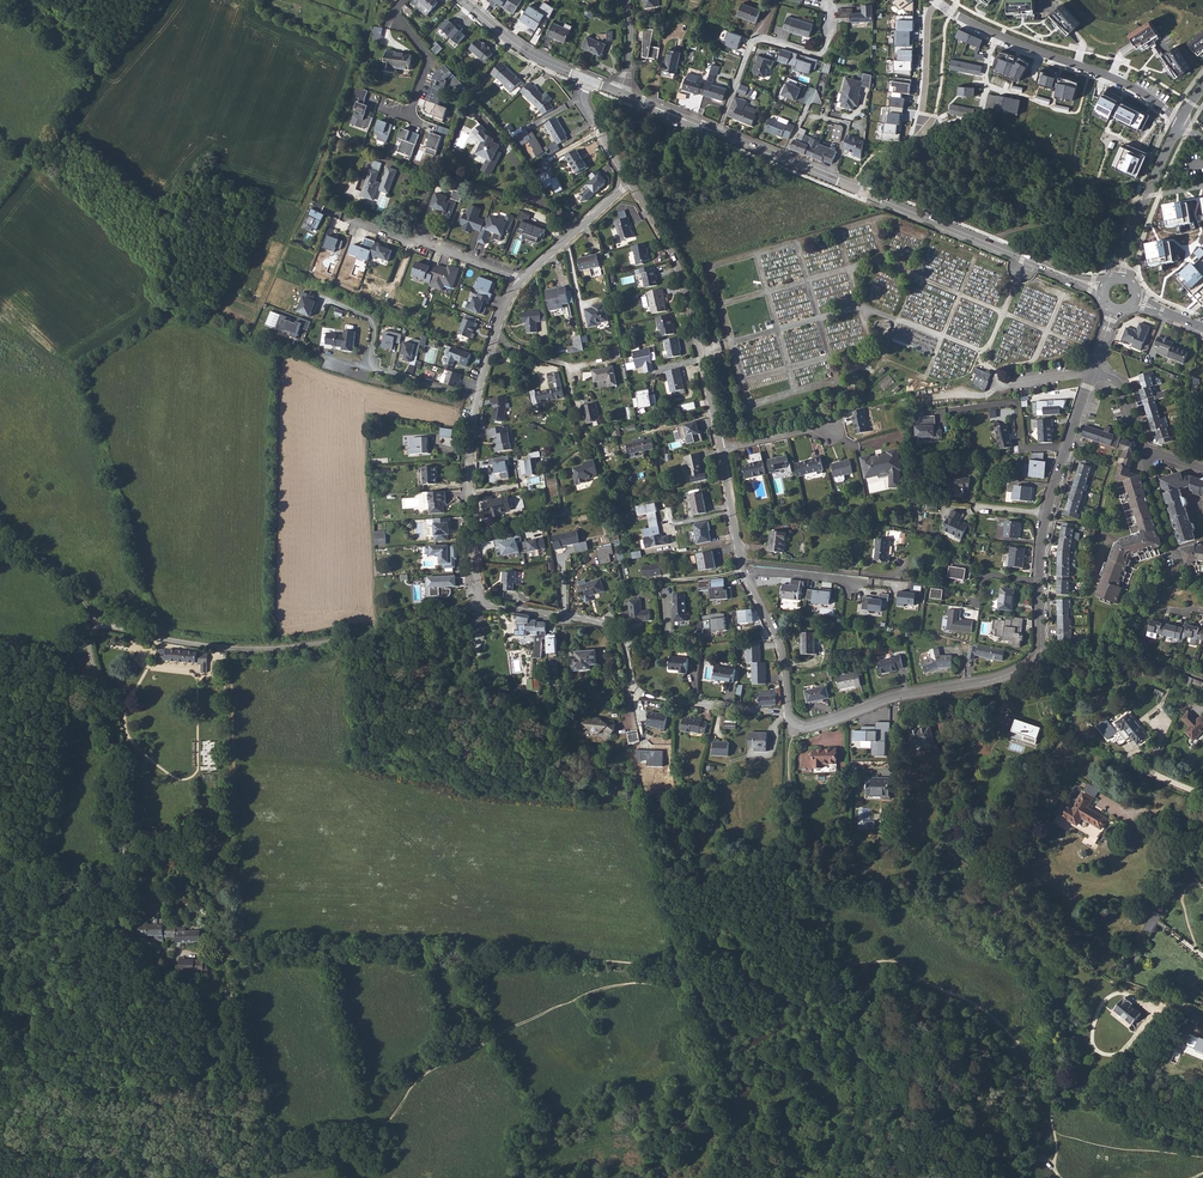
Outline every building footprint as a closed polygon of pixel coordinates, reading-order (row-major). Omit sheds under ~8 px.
[(385,11),(394,2),(392,0),(382,0),(382,1),(379,5),(385,11)] [(427,17),(432,12),(419,0),(415,0),(412,3),(427,17)] [(432,12),(440,3),(437,0),(419,0),(432,12)] [(514,13),(522,0),(507,0),(503,6),(514,13)] [(895,3),(899,1),(905,10),(913,10),(913,0),(893,0),(895,3)] [(1035,0),(1007,0),(1007,14),(1035,13),(1035,0)] [(521,20),(536,30),(545,14),(550,17),(555,8),(544,1),(539,10),(530,4),(521,20)] [(738,15),(756,22),(761,10),(742,3),(738,15)] [(1081,22),(1063,3),(1051,15),(1069,34),(1081,22)] [(865,12),(865,21),(873,20),(873,5),(872,4),(863,5),(863,12),(865,12)] [(403,9),(409,17),(414,11),(406,5),(403,9)] [(865,12),(863,12),(853,13),(852,8),(839,8),(839,21),(865,21),(865,12)] [(913,15),(895,15),(895,30),(913,30),(913,15)] [(813,24),(787,17),(784,29),(790,30),(790,31),(809,37),(813,24)] [(447,19),(439,27),(448,35),(456,27),(447,19)] [(1150,19),(1129,31),(1138,46),(1159,32),(1150,19)] [(566,42),(571,30),(564,27),(554,22),(549,35),(566,42)] [(372,41),(382,42),(383,27),(374,26),(372,41)] [(464,35),(456,27),(448,35),(458,44),(464,35)] [(654,29),(644,28),(643,57),(657,60),(660,48),(651,46),(654,29)] [(983,38),(958,28),(955,36),(980,47),(983,38)] [(1188,39),(1199,53),(1202,50),(1202,28),(1188,39)] [(725,45),(737,50),(742,35),(729,30),(725,40),(727,41),(725,45)] [(913,35),(913,30),(895,30),(895,45),(913,45),(913,39),(910,39),(910,35),(913,35)] [(594,50),(602,54),(606,44),(587,36),(583,47),(593,51),(594,50)] [(487,63),(494,54),(490,51),(491,50),(490,50),(491,49),(488,46),(484,47),(484,45),(479,41),(470,50),(483,60),(487,63)] [(432,47),(439,55),(444,49),(437,42),(432,47)] [(1131,42),(1120,49),(1124,54),(1134,48),(1131,42)] [(956,44),(953,54),(963,57),(966,47),(956,44)] [(1097,44),(1096,53),(1110,55),(1111,46),(1097,44)] [(913,50),(913,45),(895,45),(895,52),(899,52),(899,60),(911,60),(912,60),(913,54),(911,54),(911,50),(913,50)] [(1172,77),(1187,68),(1173,46),(1158,55),(1172,77)] [(788,64),(792,52),(782,48),(778,61),(788,64)] [(662,74),(673,76),(675,75),(675,72),(676,73),(681,51),(669,49),(666,63),(663,62),(661,70),(663,70),(662,74)] [(386,70),(396,72),(396,68),(411,70),(413,55),(398,53),(398,51),(389,50),(386,70)] [(1002,50),(996,68),(1020,76),(1030,61),(1019,54),(1002,50)] [(795,68),(809,72),(810,68),(815,69),(818,59),(792,52),(788,64),(796,66),(795,68)] [(758,53),(753,68),(754,71),(765,74),(768,66),(771,66),(773,59),(758,53)] [(911,66),(911,60),(899,60),(895,59),(894,71),(910,73),(911,70),(911,68),(909,68),(909,66),(911,66)] [(983,65),(952,59),(949,69),(981,74),(983,65)] [(825,61),(822,71),(829,74),(832,63),(825,61)] [(703,94),(723,100),(727,89),(712,84),(715,74),(717,75),(719,66),(712,64),(706,83),(703,94)] [(506,69),(501,65),(491,76),(496,81),(496,80),(505,88),(504,89),(511,95),(522,83),(515,77),(513,79),(509,76),(510,74),(506,70),(506,69)] [(443,122),(447,109),(441,107),(449,81),(456,76),(445,66),(434,75),(424,112),(434,116),(433,119),(443,122)] [(1044,69),(1041,80),(1054,84),(1057,73),(1044,69)] [(872,75),(864,73),(861,81),(846,77),(842,93),(844,93),(841,102),(841,103),(847,104),(846,107),(852,109),(853,105),(857,106),(859,98),(857,98),(858,94),(861,82),(871,84),(872,75)] [(699,93),(703,94),(706,83),(703,82),(703,81),(687,76),(683,89),(699,94),(699,93)] [(789,78),(782,94),(796,100),(800,90),(797,88),(798,86),(796,86),(798,82),(798,81),(789,78)] [(911,80),(894,78),(893,86),(897,87),(897,92),(902,93),(909,94),(911,80)] [(1078,83),(1058,79),(1055,93),(1075,96),(1078,83)] [(740,83),(737,92),(746,95),(749,86),(740,83)] [(958,85),(958,94),(975,94),(976,85),(958,85)] [(524,96),(541,113),(542,117),(554,110),(550,103),(538,91),(538,90),(534,86),(524,96)] [(369,128),(372,118),(364,115),(367,106),(363,104),(368,91),(357,87),(353,96),(360,99),(358,102),(356,102),(354,109),(357,110),(354,117),(358,118),(356,126),(363,129),(364,126),(369,128)] [(1095,108),(1111,115),(1120,98),(1104,89),(1095,108)] [(902,97),(902,93),(897,92),(893,92),(890,107),(891,107),(903,108),(905,98),(902,97)] [(1021,100),(989,94),(986,108),(1018,114),(1021,100)] [(728,116),(743,123),(750,106),(751,103),(741,99),(735,97),(728,116)] [(1146,112),(1122,100),(1115,114),(1140,127),(1146,112)] [(975,109),(951,104),(948,115),(973,119),(975,109)] [(758,109),(750,106),(743,123),(753,126),(757,116),(755,116),(758,109)] [(469,117),(474,119),(478,108),(473,107),(469,117)] [(901,120),(903,108),(891,107),(888,123),(900,125),(901,120)] [(558,141),(560,145),(569,140),(567,136),(568,135),(558,118),(547,125),(556,142),(558,141)] [(782,136),(789,139),(795,126),(788,123),(787,125),(770,118),(765,130),(782,137),(782,136)] [(392,125),(378,120),(373,135),(378,137),(377,141),(386,143),(392,125)] [(844,123),(829,120),(828,125),(834,127),(843,129),(844,123)] [(791,149),(798,152),(800,147),(805,134),(806,131),(806,130),(803,129),(805,124),(802,123),(791,149)] [(903,125),(900,125),(888,123),(886,123),(883,138),(900,140),(903,125)] [(510,125),(504,128),(508,135),(514,131),(510,125)] [(449,130),(438,126),(435,135),(433,134),(426,153),(436,157),(442,140),(445,141),(449,130)] [(483,126),(475,133),(479,137),(486,131),(483,126)] [(521,127),(514,131),(522,146),(528,142),(536,157),(544,153),(532,132),(528,134),(526,130),(522,129),(521,127)] [(824,138),(840,141),(843,129),(834,127),(832,135),(825,134),(824,138)] [(419,135),(402,129),(398,140),(402,142),(399,152),(412,157),(419,135)] [(493,138),(486,131),(479,137),(484,143),(481,149),(483,156),(489,159),(483,170),(491,174),(502,154),(497,151),(498,149),(497,146),(493,144),(495,140),(492,139),(493,138)] [(805,155),(813,158),(819,144),(822,136),(814,133),(814,134),(812,138),(811,140),(807,151),(805,155)] [(809,135),(805,134),(800,147),(798,152),(805,155),(807,151),(811,140),(812,138),(811,140),(808,139),(809,135)] [(853,139),(847,136),(844,148),(848,150),(847,151),(854,154),(853,155),(861,159),(864,142),(859,141),(858,142),(852,140),(853,139)] [(556,142),(548,146),(552,153),(559,149),(556,142)] [(1138,174),(1147,152),(1123,143),(1113,163),(1138,174)] [(830,149),(819,144),(813,158),(822,162),(823,160),(832,164),(837,151),(835,151),(830,149)] [(567,157),(577,174),(589,167),(579,151),(567,157)] [(375,163),(372,170),(380,172),(383,164),(375,163)] [(345,194),(363,201),(365,197),(375,200),(379,189),(390,193),(398,171),(389,168),(383,184),(376,181),(380,173),(372,170),(364,192),(355,190),(359,179),(352,176),(345,194)] [(598,170),(590,177),(594,181),(588,186),(590,188),(584,194),(581,195),(582,202),(588,201),(594,196),(593,195),(596,192),(597,192),(606,184),(606,181),(603,178),(605,177),(598,170)] [(438,192),(433,205),(436,207),(435,211),(441,213),(443,210),(447,212),(448,211),(452,213),(457,200),(462,202),(465,193),(455,189),(452,198),(438,192)] [(327,205),(316,201),(307,223),(321,229),(327,214),(324,213),(327,205)] [(1192,225),(1189,205),(1184,205),(1182,203),(1164,206),(1166,222),(1168,222),(1169,228),(1192,225)] [(468,214),(466,213),(462,223),(465,225),(463,229),(470,232),(472,227),(482,231),(486,221),(478,218),(482,209),(472,205),(468,214)] [(522,210),(519,219),(523,221),(519,231),(525,234),(524,237),(538,242),(540,237),(544,238),(546,233),(543,232),(544,228),(537,226),(538,224),(530,221),(532,214),(522,210)] [(488,216),(486,221),(482,231),(479,241),(486,244),(491,230),(496,232),(494,238),(501,241),(505,230),(509,232),(515,217),(508,214),(505,222),(488,216)] [(615,223),(619,243),(632,240),(629,226),(630,225),(629,220),(615,223)] [(335,229),(328,227),(321,244),(326,245),(325,247),(335,251),(337,247),(341,248),(344,241),(340,239),(339,240),(335,239),(335,237),(332,236),(335,229)] [(353,244),(351,250),(353,250),(351,254),(369,260),(371,257),(376,242),(365,237),(366,238),(364,243),(363,243),(362,247),(353,244)] [(377,241),(376,242),(371,257),(376,258),(376,256),(389,261),(393,250),(388,248),(389,247),(381,244),(381,243),(377,241)] [(1165,242),(1147,245),(1151,266),(1174,262),(1171,244),(1166,245),(1165,242)] [(643,262),(649,261),(647,249),(650,249),(649,243),(631,247),(632,252),(634,252),(636,265),(643,264),(643,262)] [(579,259),(581,271),(590,269),(592,278),(602,276),(598,255),(579,259)] [(418,261),(413,274),(426,279),(425,280),(431,283),(437,267),(431,265),(431,266),(418,261)] [(438,265),(437,267),(431,283),(430,285),(442,289),(444,284),(452,287),(459,269),(449,265),(446,271),(444,270),(445,267),(438,265)] [(1202,306),(1202,275),(1194,265),(1178,278),(1202,307),(1202,306)] [(656,276),(654,266),(642,268),(635,270),(636,274),(641,273),(644,287),(656,285),(655,277),(656,276)] [(495,282),(478,276),(476,279),(478,284),(477,288),(480,289),(478,293),(479,294),(491,298),(493,293),(490,292),(492,287),(493,287),(495,282)] [(545,291),(549,310),(564,308),(563,304),(569,303),(566,287),(545,291)] [(652,313),(658,311),(666,310),(665,303),(664,303),(663,298),(666,298),(664,292),(663,288),(647,291),(650,307),(651,307),(652,312),(652,313)] [(296,312),(310,317),(316,302),(313,301),(314,297),(302,292),(298,300),(300,301),(296,312)] [(491,298),(479,294),(477,299),(475,298),(473,303),(469,302),(466,308),(484,315),(487,307),(484,306),(486,302),(489,303),(491,298)] [(593,308),(585,310),(589,328),(598,326),(597,324),(609,321),(604,303),(595,305),(595,308),(593,308)] [(526,323),(527,333),(537,332),(536,322),(541,321),(540,311),(522,313),(523,323),(526,323)] [(674,324),(672,318),(671,318),(670,313),(656,316),(658,329),(661,329),(662,336),(674,333),(672,325),(674,324)] [(307,331),(311,322),(299,317),(296,323),(289,321),(290,318),(281,314),(275,329),(284,333),(285,331),(291,334),(290,337),(296,339),(300,328),(307,331)] [(477,318),(466,314),(465,318),(464,318),(458,334),(470,338),(473,339),(475,334),(472,333),(474,328),(476,329),(478,324),(475,323),(477,318)] [(1134,331),(1126,327),(1120,342),(1125,344),(1126,341),(1132,344),(1131,347),(1140,350),(1149,327),(1139,323),(1136,330),(1134,331)] [(344,335),(328,333),(326,344),(342,347),(342,350),(353,352),(356,332),(345,330),(344,335)] [(384,335),(381,348),(392,351),(394,343),(400,344),(402,334),(386,330),(383,334),(384,335)] [(573,337),(575,347),(576,352),(584,351),(581,336),(573,337)] [(1168,337),(1163,339),(1158,337),(1158,338),(1154,336),(1152,343),(1155,345),(1155,346),(1160,348),(1157,354),(1168,358),(1168,357),(1184,364),(1188,352),(1173,346),(1174,343),(1170,341),(1168,337)] [(668,352),(669,357),(670,358),(682,356),(682,355),(681,351),(680,348),(682,348),(679,337),(664,340),(667,350),(668,352)] [(404,342),(400,355),(404,357),(403,361),(410,363),(413,355),(417,356),(420,341),(412,339),(411,343),(404,342)] [(448,357),(446,362),(453,364),(452,367),(455,367),(459,366),(461,363),(466,352),(448,345),(444,355),(448,357)] [(613,348),(613,358),(622,358),(622,348),(613,348)] [(654,371),(649,348),(632,352),(636,368),(643,367),(645,373),(654,371)] [(608,380),(610,387),(617,385),(614,367),(593,371),(595,382),(608,380)] [(972,386),(985,391),(989,381),(988,381),(991,373),(987,371),(986,372),(976,368),(974,373),(977,374),(976,377),(975,376),(972,386)] [(667,372),(671,392),(684,389),(680,369),(667,372)] [(456,389),(459,380),(460,381),(462,375),(449,371),(447,375),(444,383),(444,384),(456,389)] [(1152,372),(1140,375),(1144,389),(1151,387),(1154,386),(1161,384),(1160,381),(1158,379),(1152,381),(1151,377),(1154,376),(1152,372)] [(561,383),(559,374),(553,374),(548,373),(548,376),(548,378),(550,378),(552,378),(554,384),(561,383)] [(878,383),(884,391),(895,382),(889,375),(878,383)] [(539,403),(555,399),(555,400),(565,398),(562,387),(552,389),(536,393),(531,394),(534,405),(539,404),(539,403)] [(1154,396),(1151,387),(1144,389),(1140,390),(1145,404),(1156,401),(1158,400),(1157,396),(1154,396)] [(648,389),(636,392),(637,398),(633,399),(635,409),(639,408),(639,410),(653,407),(648,389)] [(495,404),(495,410),(492,420),(504,423),(507,410),(507,404),(508,402),(507,396),(490,399),(491,405),(495,404)] [(1048,401),(1036,402),(1037,410),(1043,410),(1043,416),(1060,415),(1059,409),(1064,409),(1066,401),(1053,401),(1053,405),(1052,405),(1051,407),(1048,407),(1048,401)] [(1159,410),(1156,401),(1145,404),(1149,418),(1162,414),(1171,412),(1169,405),(1160,408),(1160,410),(1159,410)] [(687,410),(696,408),(695,402),(685,404),(687,410)] [(596,403),(583,406),(585,416),(586,416),(587,418),(586,420),(587,424),(592,423),(593,421),(600,419),(596,403)] [(853,417),(856,430),(868,427),(866,414),(867,414),(866,409),(854,412),(855,417),(853,417)] [(1164,419),(1162,414),(1149,418),(1153,433),(1157,432),(1164,430),(1161,420),(1164,419)] [(571,416),(569,415),(576,447),(579,448),(571,416)] [(916,417),(917,441),(922,441),(922,438),(934,437),(934,438),(935,438),(935,441),(939,440),(939,438),(942,438),(942,430),(940,430),(939,427),(937,427),(935,416),(924,416),(924,417),(916,417)] [(1038,420),(1039,444),(1052,443),(1052,430),(1053,430),(1052,420),(1038,420)] [(700,434),(697,422),(678,427),(681,439),(687,438),(688,444),(695,442),(695,443),(703,441),(701,434),(700,434)] [(995,427),(1000,449),(1012,447),(1007,425),(995,427)] [(495,442),(496,443),(497,443),(497,445),(496,446),(497,452),(512,449),(511,444),(509,433),(507,433),(506,426),(486,430),(488,440),(495,438),(495,442)] [(1082,437),(1116,448),(1119,437),(1108,433),(1110,428),(1106,427),(1104,432),(1085,426),(1082,437)] [(441,427),(440,436),(453,437),(454,429),(441,427)] [(1171,438),(1168,428),(1164,430),(1157,432),(1161,446),(1175,441),(1173,437),(1171,438)] [(636,456),(635,452),(654,448),(652,439),(645,441),(645,438),(633,441),(633,443),(626,444),(629,457),(636,456)] [(410,456),(429,455),(429,439),(411,440),(412,450),(410,450),(410,456)] [(1131,449),(1131,448),(1128,447),(1130,443),(1129,440),(1124,439),(1120,449),(1125,451),(1123,456),(1119,467),(1120,467),(1117,477),(1116,479),(1124,482),(1126,486),(1118,488),(1132,534),(1142,531),(1143,533),(1121,540),(1119,544),(1116,544),(1109,564),(1107,564),(1103,576),(1105,577),(1098,597),(1103,599),(1103,601),(1112,604),(1113,602),(1119,604),(1125,588),(1128,590),(1136,568),(1129,566),(1133,555),(1136,554),(1139,561),(1161,554),(1159,546),(1160,546),(1161,544),(1140,476),(1129,473),(1134,458),(1131,449)] [(867,479),(881,476),(880,474),(891,471),(891,476),(892,478),(902,475),(902,473),(902,472),(902,471),(901,469),(904,468),(899,449),(890,452),(890,454),(874,457),(873,455),(862,458),(867,479)] [(688,462),(691,478),(702,475),(699,464),(701,464),(699,455),(687,457),(688,462)] [(768,460),(771,473),(777,472),(777,470),(789,467),(788,463),(790,462),(788,455),(775,458),(775,455),(773,455),(773,459),(768,460)] [(805,474),(824,470),(821,456),(816,457),(816,460),(812,460),(803,461),(803,462),(796,463),(798,476),(805,475),(805,474)] [(508,457),(489,459),(490,465),(493,464),(495,474),(500,474),(501,479),(509,478),(507,465),(509,465),(508,457)] [(534,459),(523,460),(526,476),(536,475),(535,473),(537,472),(534,459)] [(743,464),(746,477),(766,473),(763,459),(752,461),(752,463),(750,464),(750,463),(743,464)] [(1082,459),(1077,473),(1089,477),(1092,467),(1093,468),(1095,464),(1082,459)] [(582,466),(574,467),(576,475),(576,478),(574,478),(576,486),(588,483),(587,480),(588,480),(589,478),(590,476),(597,475),(593,460),(583,463),(582,466)] [(832,464),(835,477),(844,475),(854,473),(851,460),(832,464)] [(1029,477),(1044,479),(1045,467),(1046,468),(1047,462),(1031,460),(1029,477)] [(438,485),(437,476),(438,476),(438,468),(422,469),(423,486),(438,485)] [(1187,513),(1184,506),(1187,502),(1185,497),(1181,495),(1179,489),(1189,486),(1191,490),(1194,491),(1193,493),(1202,496),(1202,478),(1201,479),(1191,476),(1187,477),(1186,476),(1182,477),(1181,472),(1160,479),(1180,544),(1195,539),(1193,531),(1195,527),(1193,522),(1189,521),(1187,513)] [(1077,473),(1073,487),(1087,491),(1088,486),(1086,485),(1089,477),(1077,473)] [(892,478),(892,487),(902,487),(902,475),(892,478)] [(947,494),(953,494),(953,491),(964,492),(964,489),(968,490),(970,479),(949,477),(947,494)] [(1012,500),(1031,502),(1032,488),(1015,486),(1014,493),(1013,493),(1012,500)] [(1193,493),(1194,491),(1191,490),(1189,486),(1179,489),(1181,495),(1185,497),(1187,502),(1184,506),(1187,513),(1202,509),(1202,496),(1193,493)] [(1073,487),(1069,501),(1080,504),(1083,495),(1085,495),(1087,491),(1073,487)] [(444,492),(428,493),(429,504),(430,515),(443,514),(443,507),(441,507),(441,504),(445,504),(444,492)] [(690,495),(694,515),(706,512),(703,493),(690,495)] [(488,508),(483,509),(484,516),(490,515),(490,516),(498,514),(497,511),(510,508),(509,506),(512,506),(510,498),(508,498),(507,496),(500,498),(501,499),(492,501),(493,506),(488,507),(488,508)] [(1078,513),(1080,504),(1069,501),(1065,515),(1078,519),(1080,514),(1078,513)] [(634,510),(635,516),(641,514),(642,515),(644,514),(647,529),(658,527),(655,510),(657,510),(655,503),(633,508),(634,510)] [(955,537),(961,540),(968,525),(962,522),(962,523),(959,522),(963,514),(953,510),(949,517),(943,530),(956,536),(955,537)] [(450,530),(449,519),(433,520),(434,528),(429,528),(428,528),(428,536),(434,536),(435,542),(448,541),(447,530),(450,530)] [(695,524),(698,544),(711,541),(708,522),(695,524)] [(1005,537),(1018,539),(1020,523),(1006,522),(1005,537)] [(1063,523),(1061,537),(1072,539),(1074,530),(1076,530),(1077,525),(1063,523)] [(619,534),(617,525),(611,527),(613,535),(619,534)] [(658,527),(647,529),(648,537),(644,538),(646,548),(669,544),(667,536),(661,538),(661,535),(660,535),(658,527)] [(769,551),(784,553),(786,533),(772,531),(769,551)] [(385,532),(373,532),(374,545),(386,544),(385,532)] [(553,537),(556,550),(563,549),(562,547),(575,545),(576,553),(589,550),(587,542),(580,543),(577,532),(553,537)] [(520,535),(494,541),(497,556),(502,555),(502,557),(519,553),(517,543),(521,542),(520,535)] [(1061,537),(1058,552),(1072,553),(1073,548),(1071,548),(1072,539),(1061,537)] [(526,541),(529,553),(544,550),(542,538),(526,541)] [(875,561),(888,562),(890,541),(876,539),(875,548),(877,549),(875,561)] [(1202,544),(1196,545),(1195,543),(1181,547),(1187,564),(1189,565),(1190,565),(1192,572),(1199,570),(1202,570),(1202,544)] [(455,545),(430,547),(430,554),(436,553),(436,555),(439,558),(441,558),(441,563),(444,563),(444,568),(453,568),(454,566),(454,559),(453,559),(453,557),(456,557),(455,545)] [(597,548),(601,564),(611,562),(610,554),(613,553),(612,545),(597,548)] [(1009,567),(1023,569),(1025,549),(1011,547),(1009,567)] [(697,555),(700,571),(716,568),(713,552),(697,555)] [(1058,552),(1058,566),(1070,566),(1070,557),(1072,557),(1072,553),(1058,552)] [(953,562),(950,576),(970,579),(972,565),(953,562)] [(660,564),(642,567),(644,577),(650,576),(650,577),(662,575),(660,564)] [(1058,566),(1057,580),(1070,581),(1072,581),(1072,576),(1070,576),(1070,566),(1058,566)] [(503,590),(513,591),(514,583),(516,584),(517,578),(515,578),(516,570),(511,570),(511,572),(503,572),(502,582),(504,582),(503,590)] [(454,577),(427,578),(428,588),(429,597),(438,597),(438,596),(439,596),(440,599),(447,598),(449,597),(450,595),(450,590),(445,590),(445,587),(455,587),(455,585),(454,585),(453,579),(455,579),(454,577)] [(579,587),(583,598),(584,601),(586,602),(591,601),(592,599),(591,596),(604,591),(600,579),(587,584),(580,586),(579,587)] [(724,579),(713,580),(713,589),(710,589),(711,600),(728,598),(727,590),(725,590),(724,579)] [(1070,595),(1070,581),(1057,580),(1057,595),(1070,595)] [(782,598),(799,600),(800,582),(791,581),(790,585),(783,585),(782,598)] [(907,592),(899,591),(898,606),(905,607),(905,604),(916,605),(917,594),(921,594),(922,584),(912,582),(911,593),(909,593),(909,594),(907,593),(907,592)] [(931,588),(930,598),(941,600),(943,590),(931,588)] [(999,609),(1012,611),(1014,590),(1002,588),(999,609)] [(819,591),(808,590),(807,600),(813,601),(818,602),(817,604),(830,605),(831,591),(821,590),(821,592),(819,592),(819,591)] [(875,598),(864,597),(862,610),(881,612),(883,601),(889,602),(889,595),(880,594),(879,600),(875,600),(875,598)] [(673,596),(675,615),(673,615),(674,621),(688,620),(685,595),(673,596)] [(631,625),(642,624),(642,621),(650,621),(649,611),(642,611),(640,599),(630,601),(631,610),(631,609),(631,612),(630,613),(631,625)] [(1057,601),(1058,615),(1069,615),(1069,609),(1072,609),(1071,600),(1057,601)] [(962,611),(948,609),(948,615),(949,616),(947,629),(972,633),(973,621),(963,619),(961,617),(962,611)] [(738,611),(739,624),(754,623),(752,610),(738,611)] [(711,619),(712,628),(712,631),(727,630),(725,613),(722,613),(712,615),(702,616),(702,620),(711,619)] [(532,632),(532,636),(538,636),(537,623),(537,621),(530,620),(530,616),(529,616),(516,614),(516,619),(517,619),(517,625),(517,631),(517,634),(517,637),(527,637),(527,634),(527,632),(532,632)] [(1058,615),(1059,630),(1073,629),(1072,621),(1070,621),(1069,615),(1058,615)] [(994,619),(993,630),(996,630),(995,637),(1009,638),(1009,644),(1015,644),(1015,642),(1021,643),(1021,638),(1020,637),(1020,634),(1020,628),(1022,628),(1023,619),(1006,616),(1005,621),(994,619)] [(702,620),(703,629),(712,628),(711,619),(702,620)] [(1150,626),(1148,632),(1164,636),(1167,625),(1151,621),(1150,626)] [(541,639),(547,639),(547,632),(547,624),(537,623),(538,636),(540,636),(541,636),(541,639)] [(1164,636),(1180,640),(1180,638),(1184,639),(1185,637),(1187,627),(1183,626),(1182,629),(1167,625),(1164,636)] [(1200,641),(1202,630),(1187,626),(1187,627),(1185,637),(1200,641)] [(1073,638),(1073,629),(1059,630),(1059,644),(1071,644),(1077,643),(1077,638),(1073,638)] [(765,641),(760,631),(754,634),(754,641),(758,641),(760,641),(765,641)] [(802,633),(802,654),(815,654),(815,633),(802,633)] [(557,635),(548,635),(550,659),(559,658),(557,635)] [(754,641),(746,641),(747,663),(752,663),(761,663),(760,650),(759,650),(759,647),(760,646),(760,641),(758,641),(754,641)] [(992,648),(978,645),(977,649),(970,648),(967,658),(973,659),(974,655),(1001,661),(1004,651),(992,648)] [(920,663),(925,673),(934,669),(937,668),(938,668),(941,668),(952,667),(952,656),(940,656),(938,648),(930,650),(931,658),(920,663)] [(201,672),(207,672),(208,655),(198,654),(198,652),(157,649),(157,654),(161,654),(161,660),(202,663),(201,672)] [(573,658),(574,671),(592,669),(591,665),(598,664),(596,651),(577,653),(577,657),(573,658)] [(877,662),(879,674),(897,671),(897,669),(903,668),(900,655),(894,657),(894,658),(877,662)] [(680,673),(686,674),(686,671),(687,671),(689,659),(671,657),(670,670),(680,671),(680,673)] [(761,663),(752,663),(753,685),(766,684),(766,678),(765,678),(765,675),(766,675),(766,662),(761,663)] [(222,665),(213,664),(212,678),(221,678),(222,665)] [(714,679),(734,682),(736,669),(716,666),(714,679)] [(858,672),(845,675),(836,677),(838,689),(855,686),(856,687),(861,686),(858,672)] [(541,679),(529,678),(528,690),(535,690),(535,688),(541,688),(541,679)] [(766,696),(767,706),(781,705),(781,692),(780,687),(777,687),(777,689),(776,689),(771,689),(771,690),(771,692),(771,695),(766,696)] [(805,691),(808,703),(828,698),(826,687),(805,691)] [(759,697),(759,706),(767,706),(766,696),(771,695),(771,692),(757,693),(757,697),(759,697)] [(1195,739),(1202,731),(1202,730),(1202,729),(1202,717),(1201,717),(1199,717),(1198,718),(1197,719),(1196,720),(1188,712),(1182,718),(1189,726),(1184,731),(1189,737),(1192,735),(1195,739)] [(648,726),(666,729),(669,715),(660,713),(660,714),(651,713),(648,726)] [(1131,737),(1137,744),(1147,737),(1129,714),(1116,724),(1121,730),(1119,731),(1126,740),(1131,737)] [(599,732),(604,727),(612,733),(615,728),(615,720),(605,720),(604,719),(600,719),(598,718),(596,717),(594,718),(593,719),(589,719),(583,722),(585,728),(589,726),(593,732),(599,732)] [(683,731),(707,734),(710,722),(704,721),(704,720),(695,718),(695,720),(686,718),(683,731)] [(1023,740),(1035,744),(1041,729),(1017,720),(1013,733),(1024,737),(1023,740)] [(1106,720),(1098,726),(1108,741),(1117,733),(1106,720)] [(873,755),(886,756),(887,732),(891,732),(891,722),(877,722),(876,726),(862,726),(862,730),(854,731),(853,740),(873,741),(873,755)] [(925,744),(926,748),(934,747),(930,728),(907,733),(911,747),(925,744)] [(638,731),(630,732),(631,744),(635,743),(640,740),(638,731)] [(756,752),(767,752),(767,733),(751,733),(750,748),(755,748),(756,752)] [(714,756),(728,757),(729,743),(715,743),(714,756)] [(813,750),(814,768),(823,768),(823,765),(836,764),(836,750),(823,750),(822,749),(813,750)] [(663,751),(638,750),(638,761),(648,762),(648,765),(663,766),(663,751)] [(867,779),(867,795),(889,796),(889,779),(867,779)] [(1091,823),(1101,829),(1106,819),(1087,808),(1092,799),(1082,794),(1073,809),(1064,804),(1058,814),(1077,825),(1082,816),(1092,821),(1091,823)] [(1153,911),(1146,926),(1154,930),(1161,915),(1153,911)] [(155,935),(156,941),(164,941),(164,937),(170,937),(170,925),(149,924),(148,922),(140,922),(140,934),(147,935),(155,935)] [(176,938),(176,946),(180,946),(180,942),(201,941),(200,930),(186,931),(186,926),(176,926),(176,925),(170,925),(170,937),(170,938),(176,938)] [(179,970),(194,970),(194,959),(180,959),(179,970)] [(194,970),(204,971),(204,960),(194,959),(194,970)] [(1114,1010),(1132,1024),(1141,1013),(1129,1004),(1131,1002),(1124,997),(1114,1010)] [(1194,1012),(1191,1020),(1202,1025),(1202,1015),(1194,1012)] [(1191,1034),(1186,1046),(1202,1054),(1202,1039),(1191,1034)]
